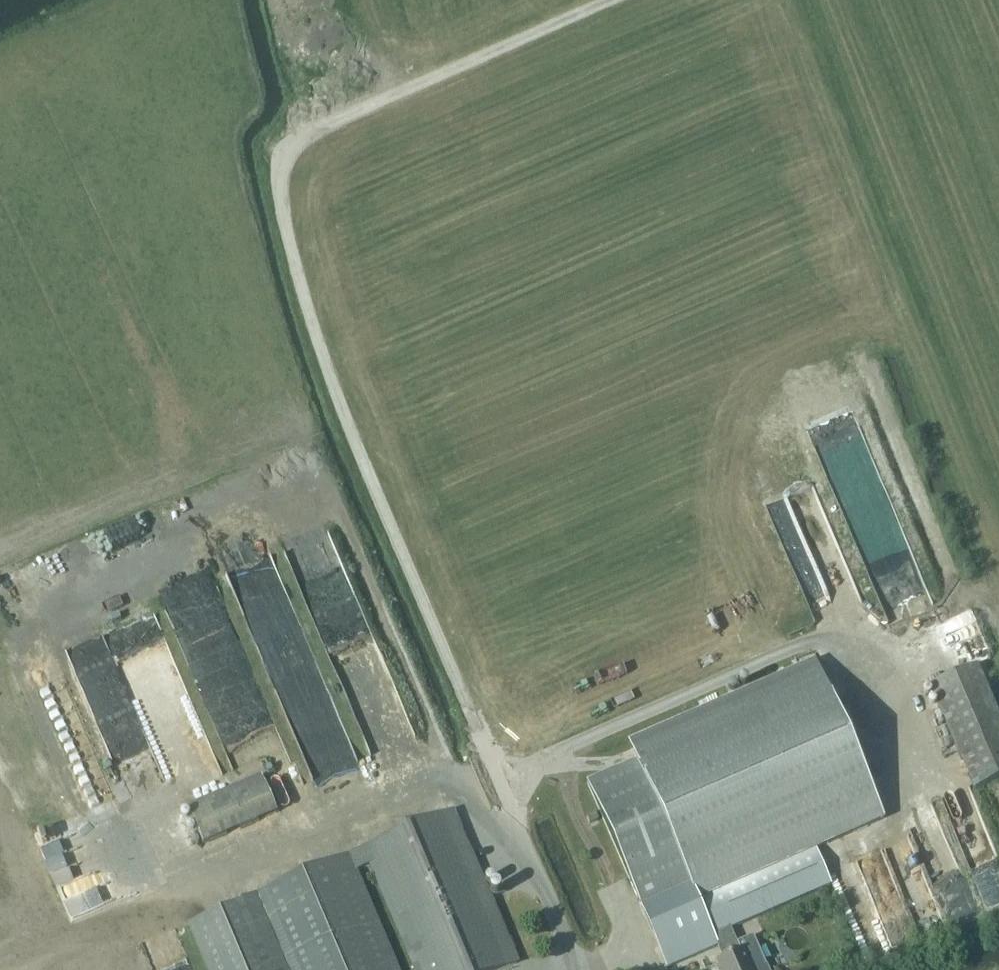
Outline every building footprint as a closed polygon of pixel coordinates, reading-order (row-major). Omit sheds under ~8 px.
[(762,505),(776,535),(822,513),(808,483),(762,505)] [(637,762),(587,784),(667,968),(716,947),(724,964),(719,966),(721,969),(770,969),(756,939),(739,946),(733,932),(831,888),(814,849),(883,819),(817,665),(630,746),(637,762)] [(973,791),(998,780),(998,718),(977,665),(928,686),(973,791)] [(188,806),(203,844),(277,813),(262,776),(188,806)] [(516,963),(451,809),(189,921),(210,969),(399,969),(357,870),(368,866),(412,969),(501,969),(516,963)] [(588,817),(590,823),(597,820),(595,814),(588,817)] [(998,896),(998,879),(982,881),(984,898),(998,896)] [(906,889),(914,930),(936,926),(928,885),(906,889)] [(942,891),(949,920),(972,915),(965,886),(942,891)]
